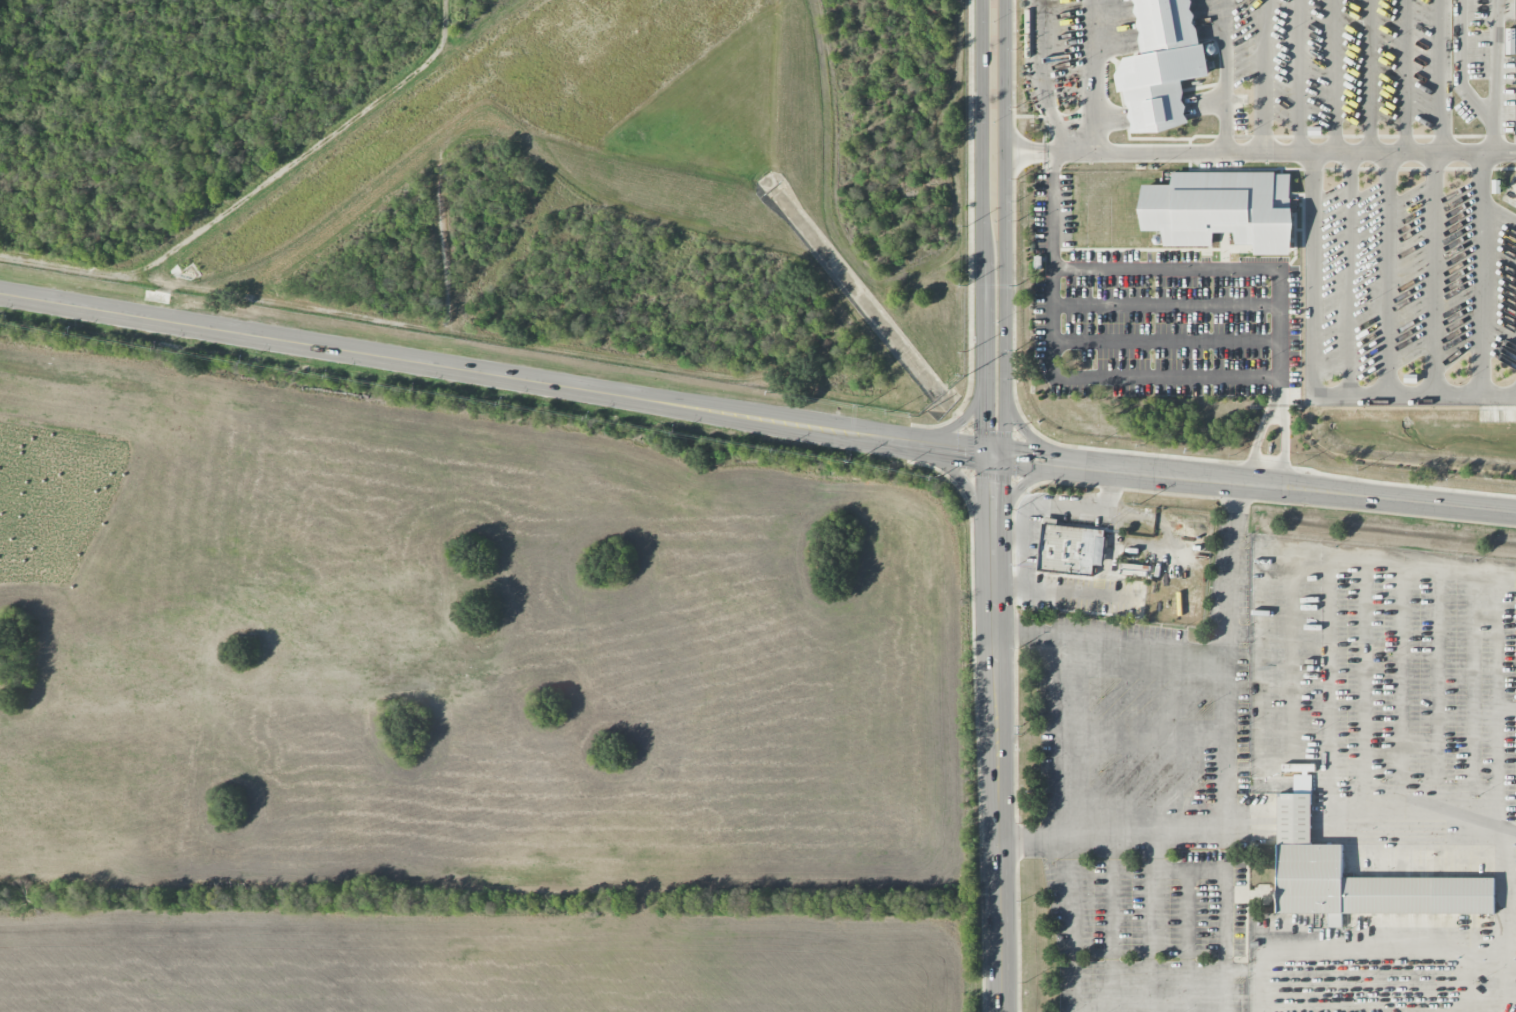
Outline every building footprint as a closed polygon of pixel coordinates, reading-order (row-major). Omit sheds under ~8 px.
[(1142,56),(1116,60),(1121,93),(1125,92),(1131,135),(1188,127),(1181,81),(1209,77),(1204,44),(1195,45),(1188,0),(1134,0),(1142,56)] [(1506,55),(1515,55),(1515,38),(1506,38),(1506,55)] [(1141,185),(1141,232),(1162,232),(1162,247),(1213,247),(1213,234),(1235,234),(1235,246),(1255,246),(1255,256),(1293,256),(1293,210),(1274,209),(1274,200),(1290,200),(1290,173),(1172,173),(1172,185),(1141,185)] [(1276,200),(1275,208),(1290,209),(1291,201),(1276,200)] [(1093,577),(1098,530),(1057,526),(1058,520),(1042,519),(1037,572),(1093,577)] [(1494,914),(1494,878),(1343,878),(1343,845),(1311,845),(1311,776),(1293,776),(1293,795),(1278,795),(1277,915),(1328,915),(1328,928),(1342,928),(1342,914),(1494,914)]
